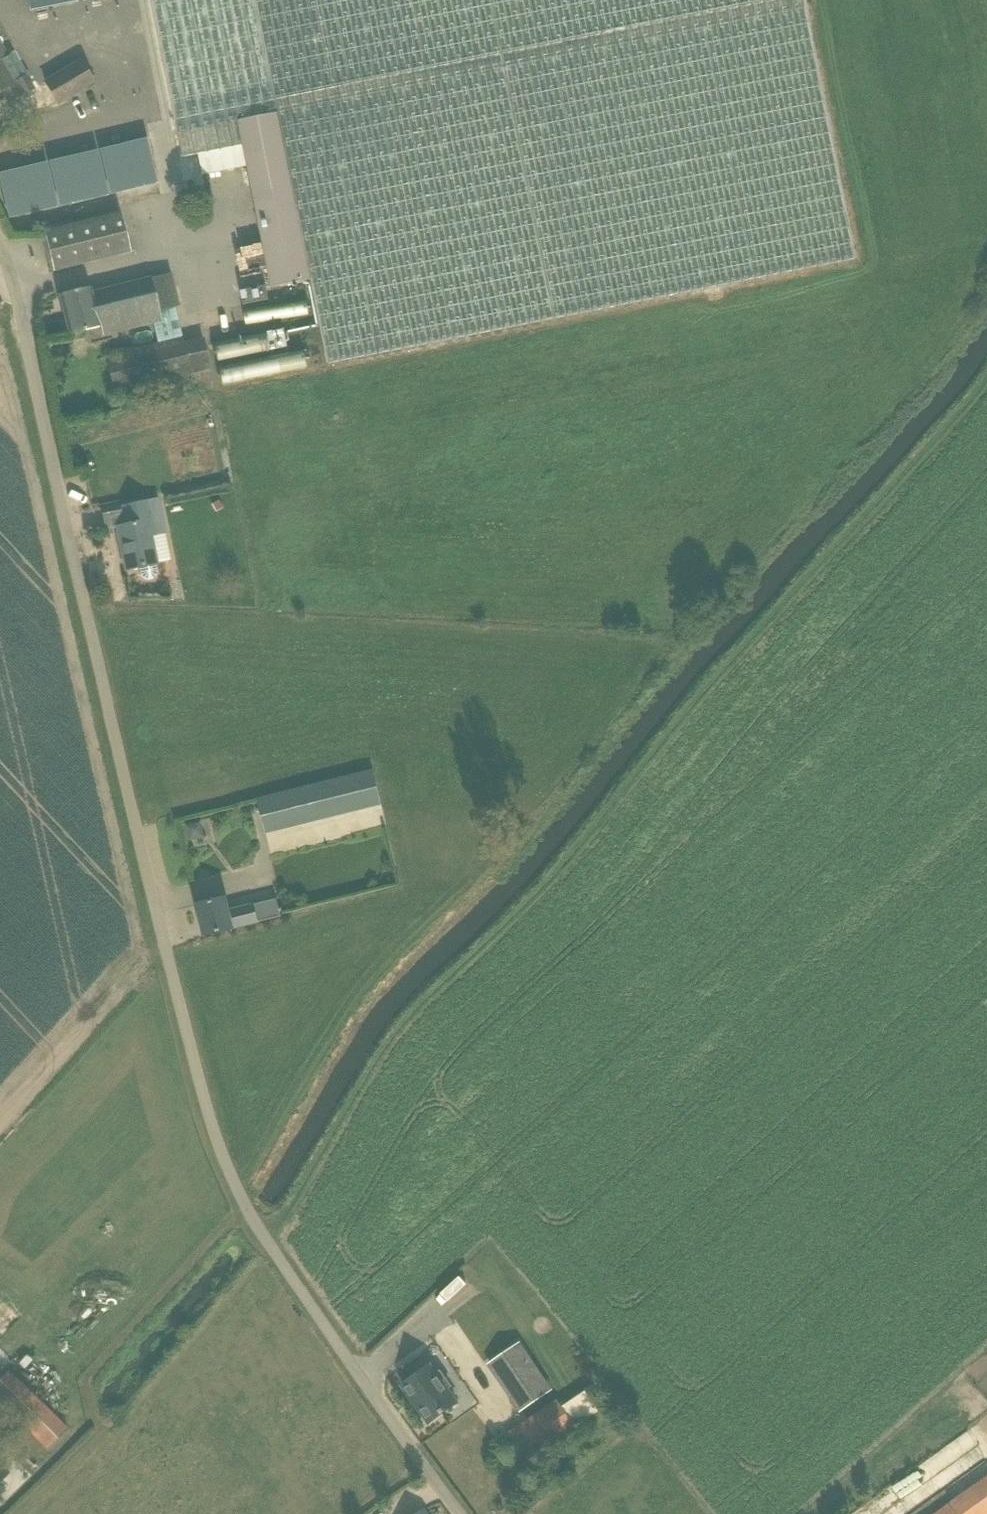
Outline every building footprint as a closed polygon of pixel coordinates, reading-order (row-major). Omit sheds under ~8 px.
[(245,145),(240,121),(279,114),(311,280),(329,367),(810,272),(986,238),(986,232),(939,0),(152,0),(183,158),(245,145)] [(83,59),(44,81),(59,106),(97,84),(83,59)] [(1,91),(9,104),(35,89),(27,76),(13,84),(0,62),(0,91),(1,91)] [(240,121),(245,145),(267,256),(269,266),(273,288),(311,280),(279,114),(240,121)] [(148,138),(101,150),(111,194),(159,183),(148,138)] [(110,195),(99,150),(50,162),(61,206),(110,195)] [(48,162),(0,174),(0,176),(10,218),(59,207),(48,162)] [(51,225),(57,267),(137,254),(130,212),(51,225)] [(250,270),(269,266),(267,256),(248,260),(250,270)] [(160,321),(149,279),(92,294),(90,288),(59,296),(69,334),(100,326),(99,321),(113,318),(117,332),(160,321)] [(269,300),(266,286),(241,291),(244,305),(269,300)] [(204,337),(184,342),(183,338),(105,357),(114,392),(211,368),(204,337)] [(276,354),(275,339),(215,342),(216,357),(276,354)] [(247,366),(223,369),(224,379),(313,368),(311,352),(246,360),(247,366)] [(126,570),(139,567),(141,576),(144,579),(148,580),(153,579),(156,576),(157,572),(156,564),(157,564),(151,535),(165,532),(158,499),(123,507),(127,525),(116,528),(126,570)] [(258,800),(266,833),(382,804),(374,770),(258,800)] [(277,899),(255,905),(230,911),(226,898),(197,905),(205,936),(282,916),(277,899)] [(48,1449),(68,1429),(35,1396),(42,1389),(0,1347),(0,1401),(48,1449)] [(436,1374),(430,1366),(403,1385),(430,1423),(457,1404),(447,1389),(451,1386),(440,1371),(436,1374)] [(550,1390),(542,1378),(512,1398),(519,1410),(550,1390)] [(557,1401),(498,1441),(516,1468),(575,1427),(557,1401)] [(10,1471),(0,1460),(0,1481),(10,1471)] [(951,1504),(937,1513),(986,1513),(986,1478),(951,1504)]
